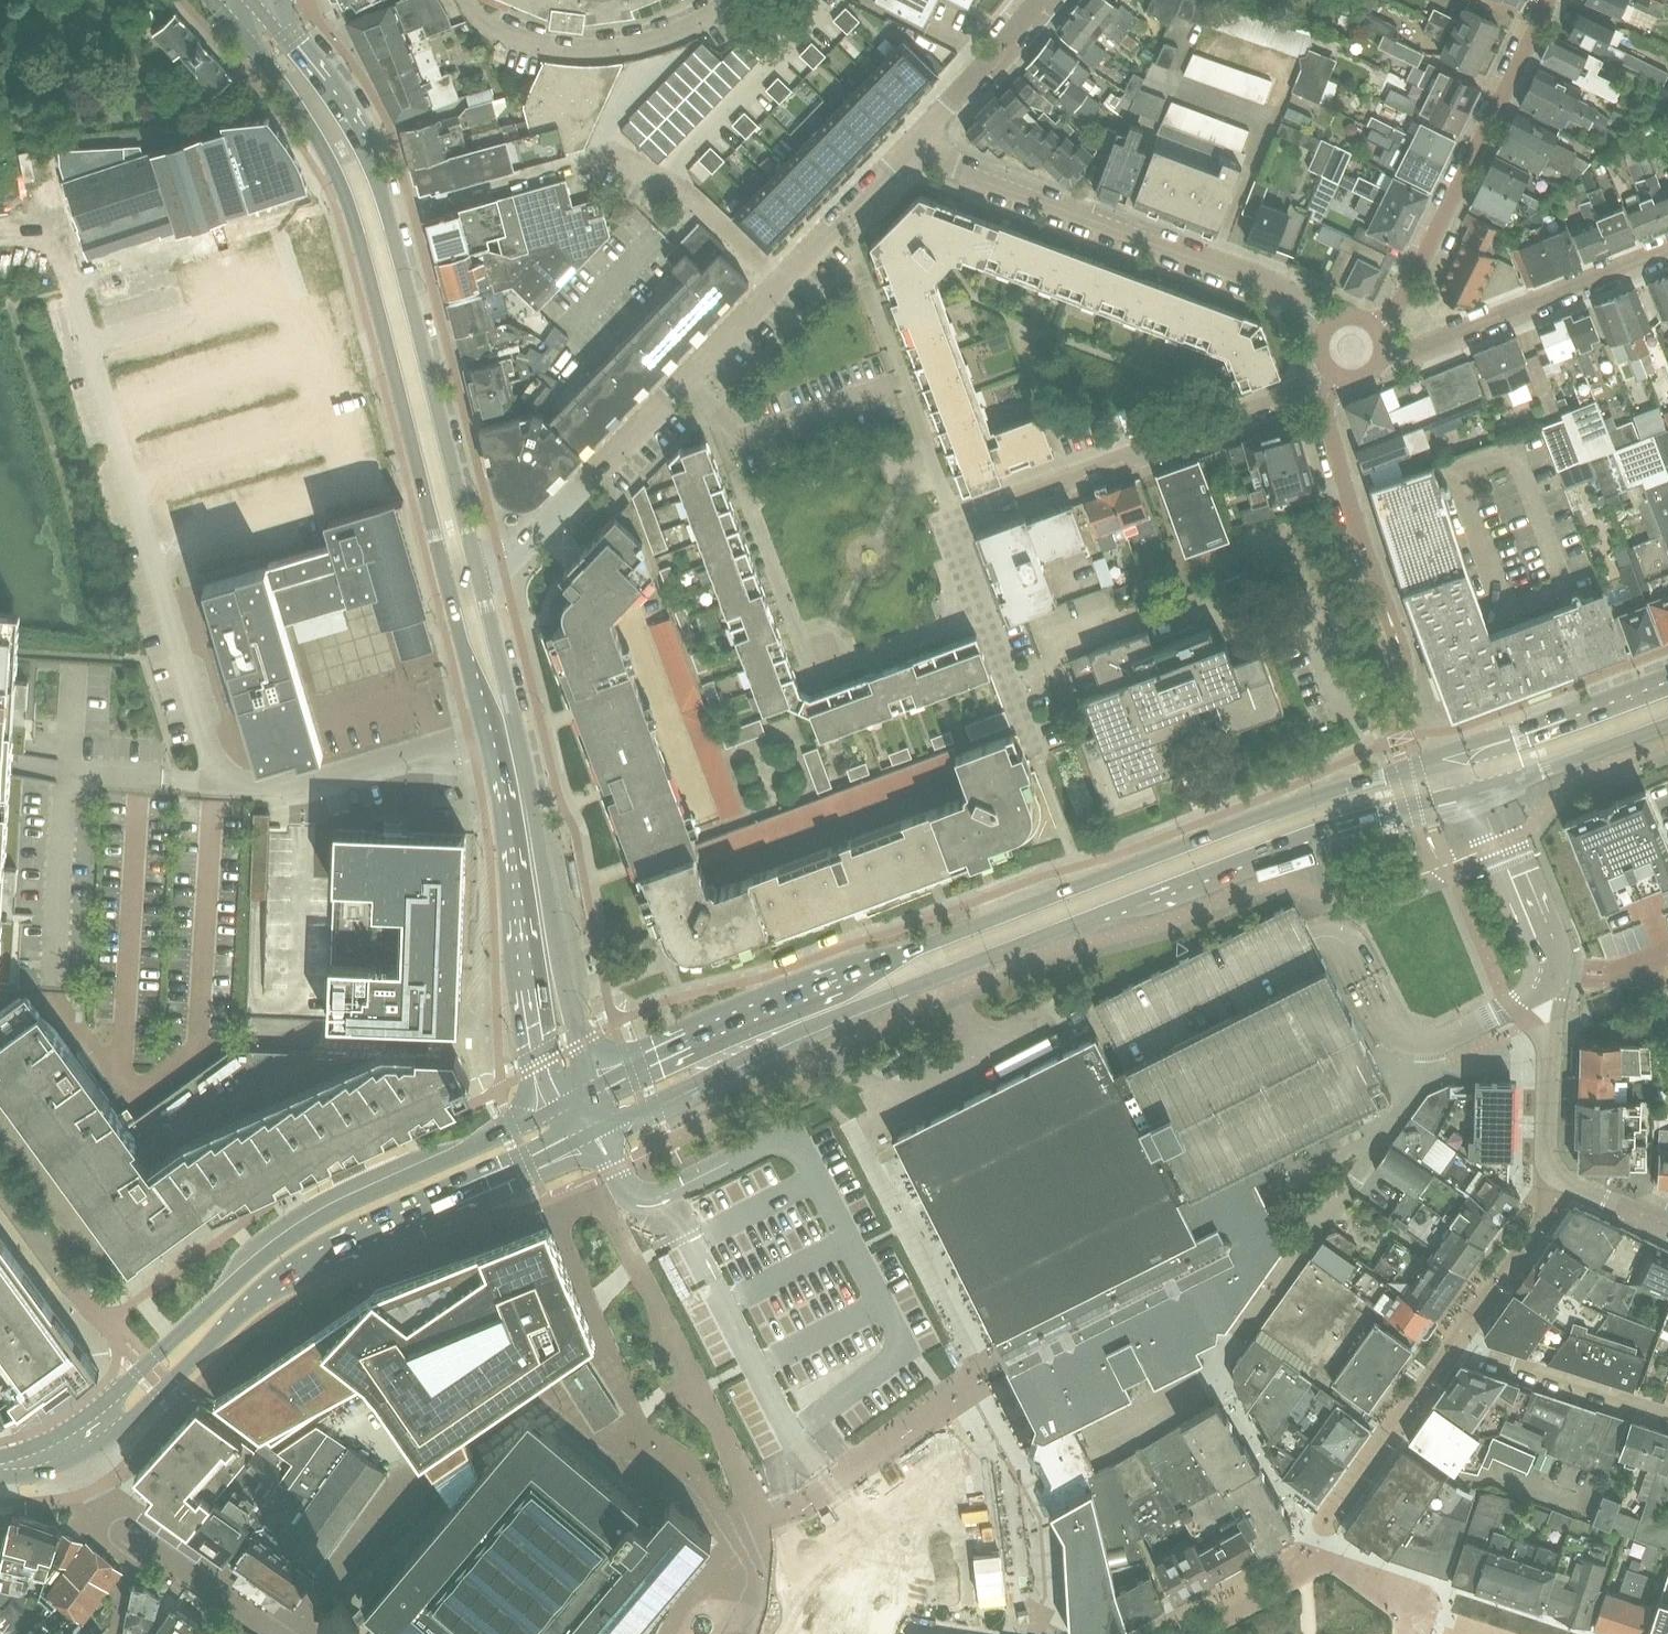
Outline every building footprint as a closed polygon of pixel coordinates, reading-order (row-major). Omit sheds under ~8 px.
[(359,10),(379,0),(331,0),(332,2),(339,1),(346,15),(359,9),(359,10)] [(408,0),(407,0),(379,0),(359,10),(361,14),(348,20),(368,60),(428,36),(452,25),(448,13),(440,0),(408,0)] [(552,14),(551,22),(585,26),(583,18),(638,11),(635,3),(643,0),(518,0),(552,14)] [(924,20),(935,0),(885,0),(924,20)] [(1129,31),(1112,16),(1108,21),(1091,8),(1082,0),(1081,0),(1070,14),(1096,35),(1093,38),(1111,53),(1122,41),(1132,49),(1139,42),(1127,34),(1129,31)] [(1110,0),(1082,0),(1091,8),(1108,21),(1112,16),(1129,31),(1139,19),(1121,5),(1119,8),(1110,0)] [(1144,12),(1170,25),(1182,0),(1150,0),(1144,12)] [(1199,0),(1183,0),(1176,15),(1190,20),(1199,0)] [(1215,4),(1203,0),(1199,0),(1190,20),(1206,25),(1215,4)] [(1587,1),(1620,16),(1626,2),(1659,16),(1665,3),(1657,0),(1587,0),(1587,1)] [(1222,31),(1229,9),(1215,4),(1206,25),(1222,31)] [(846,7),(840,13),(854,27),(860,20),(846,7)] [(1488,47),(1499,24),(1466,8),(1460,20),(1435,8),(1430,19),(1488,47)] [(1233,34),(1241,12),(1229,9),(1222,31),(1233,34)] [(1396,26),(1370,14),(1363,10),(1358,22),(1384,34),(1390,37),(1396,26)] [(1615,26),(1603,19),(1583,10),(1581,13),(1577,14),(1574,21),(1576,25),(1570,36),(1590,46),(1621,61),(1647,74),(1652,63),(1626,51),(1607,42),(1615,26)] [(1244,38),(1252,16),(1241,12),(1233,34),(1244,38)] [(201,44),(202,43),(201,42),(201,41),(185,23),(185,22),(177,13),(154,33),(176,58),(181,53),(184,56),(185,55),(182,52),(197,39),(201,44)] [(848,33),(854,27),(840,13),(834,20),(848,33)] [(1098,69),(1111,53),(1093,38),(1096,35),(1070,14),(1057,30),(1084,51),(1080,55),(1098,69)] [(1256,42),(1263,20),(1252,16),(1244,38),(1256,42)] [(1476,71),(1488,47),(1430,19),(1424,30),(1448,43),(1442,54),(1476,71)] [(1267,45),(1274,23),(1263,20),(1256,42),(1267,45)] [(1278,49),(1285,27),(1274,23),(1267,45),(1278,49)] [(763,24),(754,33),(770,49),(779,39),(763,24)] [(1289,53),(1296,31),(1285,27),(1278,49),(1289,53)] [(1296,31),(1289,53),(1306,58),(1314,37),(1296,31)] [(752,32),(743,41),(761,58),(770,49),(754,33),(752,32)] [(1390,37),(1384,34),(1378,46),(1417,65),(1423,53),(1390,37)] [(461,98),(450,72),(443,75),(428,36),(368,60),(396,118),(431,101),(434,108),(461,98)] [(1604,59),(1575,45),(1555,36),(1543,61),(1575,76),(1573,79),(1616,100),(1622,86),(1597,74),(1604,59)] [(1069,50),(1051,37),(1039,51),(1083,88),(1088,92),(1096,82),(1088,75),(1091,71),(1077,60),(1078,58),(1069,50)] [(211,53),(202,43),(201,44),(197,39),(182,52),(185,55),(184,56),(193,66),(194,65),(200,71),(214,59),(210,54),(211,53)] [(742,40),(732,49),(751,68),(761,58),(743,41),(742,40)] [(887,58),(922,92),(939,74),(904,40),(887,58)] [(813,41),(807,48),(821,62),(827,55),(813,41)] [(703,42),(694,51),(713,70),(714,68),(722,60),(703,42)] [(1155,63),(1170,68),(1179,47),(1165,42),(1155,63)] [(814,68),(821,62),(807,48),(800,55),(814,68)] [(732,49),(723,59),(742,77),(751,68),(732,49)] [(1337,59),(1311,49),(1305,64),(1330,76),(1337,59)] [(694,51),(685,61),(704,79),(705,78),(713,70),(694,51)] [(1088,92),(1083,88),(1039,51),(1028,66),(1054,88),(1052,91),(1075,109),(1088,92)] [(1198,78),(1205,56),(1194,52),(1184,73),(1198,78)] [(214,95),(234,78),(228,71),(212,54),(211,53),(210,54),(214,59),(200,71),(194,65),(193,66),(199,72),(196,75),(214,95)] [(1209,82),(1216,60),(1205,56),(1198,78),(1209,82)] [(921,93),(922,92),(887,58),(870,76),(905,110),(921,93)] [(722,60),(714,68),(733,87),(742,77),(723,59),(722,60)] [(626,62),(615,63),(603,64),(589,65),(582,65),(575,64),(567,64),(558,63),(550,62),(542,60),(542,61),(544,61),(524,105),(531,132),(530,132),(537,161),(585,148),(624,63),(626,62)] [(1220,86),(1227,64),(1216,60),(1209,82),(1220,86)] [(685,61),(675,70),(694,89),(695,87),(704,79),(685,61)] [(1231,90),(1239,68),(1227,64),(1220,86),(1231,90)] [(1330,76),(1305,64),(1295,88),(1321,98),(1330,76)] [(1470,108),(1480,88),(1441,68),(1440,69),(1429,64),(1420,83),(1431,89),(1470,108)] [(1579,87),(1560,77),(1540,67),(1530,86),(1606,123),(1608,119),(1595,107),(1575,97),(1579,87)] [(713,70),(705,78),(724,96),(733,87),(714,68),(713,70)] [(1242,94),(1250,72),(1239,68),(1231,90),(1242,94)] [(675,70),(666,80),(685,98),(686,97),(694,89),(675,70)] [(1253,97),(1261,76),(1250,72),(1242,94),(1253,97)] [(1053,105),(1037,89),(1021,74),(999,97),(996,93),(976,114),(975,115),(975,117),(975,119),(976,120),(966,130),(976,140),(983,133),(993,142),(997,138),(1023,113),(1030,105),(1051,112),(1053,105)] [(1134,101),(1140,88),(1142,82),(1132,74),(1120,89),(1125,94),(1134,101)] [(779,76),(773,83),(787,96),(793,90),(779,76)] [(904,111),(905,110),(870,76),(853,93),(888,127),(904,111)] [(1253,97),(1264,101),(1272,80),(1261,76),(1253,97)] [(704,79),(695,87),(715,106),(724,96),(705,78),(704,79)] [(666,80),(657,89),(676,108),(677,106),(685,98),(666,80)] [(1661,90),(1645,80),(1642,84),(1637,92),(1653,102),(1661,90)] [(781,103),(787,96),(773,83),(766,89),(781,103)] [(1431,89),(1425,100),(1390,83),(1385,94),(1459,131),(1470,108),(1431,89)] [(1617,128),(1606,123),(1530,86),(1521,105),(1561,125),(1566,115),(1612,137),(1617,128)] [(471,106),(497,98),(494,87),(468,94),(471,106)] [(694,89),(686,97),(705,115),(715,106),(695,87),(694,89)] [(1134,101),(1130,108),(1158,119),(1166,98),(1140,88),(1134,101)] [(1295,88),(1285,118),(1303,127),(1318,99),(1295,88)] [(657,89),(648,99),(667,117),(668,116),(676,108),(657,89)] [(836,110),(871,144),(888,127),(853,93),(836,110)] [(1130,108),(1134,101),(1125,94),(1113,110),(1125,119),(1130,108)] [(685,98),(677,106),(696,125),(705,115),(686,97),(685,98)] [(473,150),(472,149),(466,125),(502,116),(497,98),(471,106),(472,107),(469,108),(460,116),(441,122),(441,120),(404,130),(413,166),(449,156),(473,150)] [(648,99),(639,108),(657,127),(658,126),(667,117),(648,99)] [(1176,126),(1184,105),(1172,100),(1163,121),(1176,126)] [(1653,106),(1659,119),(1667,116),(1667,102),(1667,100),(1653,106)] [(1187,130),(1195,109),(1184,105),(1176,126),(1187,130)] [(676,108),(668,116),(687,134),(696,125),(677,106),(676,108)] [(639,108),(629,118),(631,119),(648,136),(649,135),(657,127),(639,108)] [(1198,134),(1206,113),(1195,109),(1187,130),(1198,134)] [(870,145),(871,144),(836,110),(819,128),(854,162),(870,145)] [(739,118),(753,131),(759,125),(745,111),(739,118)] [(1027,153),(1056,122),(1044,111),(1033,123),(1023,113),(997,138),(1008,150),(1012,146),(1023,157),(1027,153)] [(1208,138),(1217,117),(1206,113),(1198,134),(1208,138)] [(1557,133),(1537,123),(1517,113),(1508,132),(1568,160),(1571,153),(1552,143),(1557,133)] [(1444,161),(1456,138),(1422,121),(1414,137),(1371,115),(1367,124),(1396,139),(1410,145),(1444,161)] [(667,117),(658,126),(678,144),(687,134),(668,116),(667,117)] [(1079,144),(1068,134),(1074,128),(1062,116),(1056,122),(1027,153),(1038,165),(1042,161),(1053,172),(1054,171),(1061,178),(1073,183),(1084,171),(1081,167),(1095,153),(1082,141),(1079,144)] [(1219,143),(1228,121),(1217,117),(1208,138),(1219,143)] [(179,230),(308,187),(303,171),(296,157),(288,144),(268,118),(246,120),(223,123),(225,129),(145,156),(141,146),(60,149),(61,164),(66,180),(66,181),(91,255),(161,232),(162,235),(179,230)] [(747,138),(753,131),(739,118),(733,124),(747,138)] [(631,119),(622,129),(638,145),(637,146),(638,147),(648,136),(631,119)] [(1278,131),(1289,136),(1294,124),(1283,119),(1278,131)] [(1632,127),(1628,129),(1632,138),(1647,131),(1654,128),(1651,121),(1649,119),(1632,127)] [(521,121),(504,126),(507,139),(525,134),(521,121)] [(1187,130),(1176,126),(1163,121),(1157,133),(1221,156),(1225,145),(1219,143),(1208,138),(1198,134),(1187,130)] [(1230,147),(1238,125),(1228,121),(1219,143),(1225,145),(1230,147)] [(1113,143),(1109,154),(1110,154),(1096,189),(1100,190),(1099,192),(1113,197),(1116,191),(1127,196),(1125,200),(1127,201),(1147,149),(1137,146),(1143,128),(1131,124),(1125,141),(1117,138),(1116,143),(1113,143)] [(1116,143),(1117,138),(1116,138),(1118,131),(1102,125),(1094,146),(1098,150),(1109,154),(1113,143),(1116,143)] [(1238,125),(1230,147),(1242,151),(1250,130),(1238,125)] [(657,127),(649,135),(668,154),(678,144),(658,126),(657,127)] [(819,128),(802,145),(837,179),(854,163),(854,162),(819,128)] [(449,156),(413,166),(420,194),(442,188),(525,165),(537,161),(530,132),(525,134),(507,139),(472,149),(473,150),(449,156)] [(1563,171),(1568,160),(1508,132),(1499,151),(1538,171),(1543,161),(1563,171)] [(1624,133),(1614,142),(1622,152),(1632,143),(1624,133)] [(648,136),(638,147),(641,150),(643,147),(659,163),(668,154),(649,135),(648,136)] [(1321,177),(1322,173),(1337,144),(1323,137),(1307,170),(1321,177)] [(1337,144),(1322,173),(1338,181),(1353,151),(1337,144)] [(837,180),(837,179),(802,145),(785,163),(820,197),(837,180)] [(1444,161),(1410,145),(1397,170),(1431,187),(1444,161)] [(712,146),(705,153),(719,166),(726,160),(712,146)] [(713,173),(719,166),(705,153),(699,159),(713,173)] [(1153,153),(1134,203),(1217,235),(1238,178),(1219,171),(1217,177),(1153,153)] [(1655,173),(1647,153),(1637,157),(1665,229),(1667,227),(1667,188),(1662,191),(1655,173)] [(1531,172),(1516,165),(1496,155),(1483,181),(1538,209),(1543,201),(1522,190),(1531,172)] [(1640,238),(1665,229),(1637,157),(1627,161),(1643,199),(1627,205),(1640,238)] [(1219,171),(1238,178),(1242,166),(1224,159),(1219,171)] [(769,180),(803,214),(820,197),(785,163),(768,180),(769,180)] [(566,179),(513,194),(529,251),(556,244),(580,267),(611,235),(593,171),(593,172),(600,197),(573,204),(566,179)] [(1389,189),(1370,179),(1360,174),(1353,188),(1363,193),(1414,220),(1428,193),(1395,177),(1389,189)] [(1269,183),(1256,178),(1242,212),(1256,217),(1248,239),(1275,249),(1289,212),(1262,202),(1269,183)] [(752,198),(787,231),(803,214),(769,180),(768,180),(752,197),(752,198)] [(1531,216),(1538,209),(1483,181),(1471,207),(1505,224),(1513,207),(1531,216)] [(1607,213),(1599,194),(1598,191),(1588,194),(1589,198),(1610,251),(1636,240),(1623,206),(1607,213)] [(1402,245),(1414,220),(1363,193),(1356,207),(1375,217),(1369,229),(1402,245)] [(513,194),(459,209),(460,210),(471,252),(487,248),(486,248),(483,237),(497,233),(503,252),(515,256),(529,252),(529,251),(513,194)] [(872,243),(964,492),(1003,478),(1001,472),(1055,452),(1040,413),(986,433),(981,419),(988,416),(984,405),(977,407),(965,376),(973,373),(968,362),(961,365),(950,334),(957,331),(953,320),(945,323),(940,308),(946,306),(935,277),(950,262),(954,258),(984,269),(986,263),(1000,268),(997,275),(1009,280),(1011,272),(1042,284),(1039,291),(1051,295),(1054,288),(1085,299),(1082,307),(1094,311),(1096,304),(1127,315),(1124,323),(1136,327),(1138,319),(1169,331),(1166,338),(1178,343),(1181,335),(1230,353),(1238,376),(1232,378),(1239,396),(1249,393),(1247,387),(1281,374),(1262,321),(921,194),(872,243)] [(764,244),(769,249),(787,231),(752,198),(752,197),(734,215),(753,234),(751,236),(762,246),(764,244)] [(1585,261),(1610,251),(1589,198),(1579,202),(1587,220),(1571,227),(1585,261)] [(627,207),(617,203),(611,218),(621,222),(627,207)] [(460,210),(427,218),(438,258),(441,258),(442,261),(471,252),(460,210)] [(1468,211),(1463,222),(1470,226),(1463,240),(1463,241),(1440,287),(1441,291),(1447,294),(1444,300),(1462,309),(1465,303),(1472,306),(1475,304),(1498,257),(1493,254),(1500,239),(1491,235),(1496,225),(1468,211)] [(481,425),(493,473),(495,481),(495,483),(496,485),(497,487),(499,490),(501,494),(504,496),(507,498),(510,500),(513,501),(517,502),(521,503),(525,503),(529,502),(533,501),(537,499),(540,497),(542,496),(544,494),(750,281),(720,253),(726,247),(699,222),(665,257),(691,282),(664,309),(660,305),(589,377),(585,373),(553,405),(563,414),(546,432),(542,429),(541,428),(544,416),(534,413),(530,425),(529,425),(524,426),(521,415),(481,425)] [(1581,262),(1572,242),(1567,228),(1548,235),(1544,225),(1536,228),(1554,273),(1581,262)] [(1527,284),(1554,273),(1536,228),(1528,231),(1532,241),(1513,249),(1527,284)] [(1363,241),(1351,235),(1343,232),(1336,246),(1341,248),(1327,278),(1359,294),(1370,291),(1370,290),(1381,267),(1380,266),(1387,252),(1363,241)] [(448,294),(495,281),(498,290),(503,289),(514,286),(538,310),(580,267),(556,244),(529,251),(529,252),(515,256),(503,252),(487,248),(471,252),(442,261),(442,262),(439,263),(448,294)] [(1649,283),(1662,317),(1667,314),(1667,315),(1667,275),(1649,283)] [(1651,326),(1644,308),(1636,288),(1616,296),(1639,355),(1647,376),(1656,372),(1648,351),(1640,331),(1651,326)] [(503,289),(450,303),(458,334),(492,326),(492,325),(508,321),(506,311),(509,311),(503,289)] [(1630,359),(1639,355),(1616,296),(1595,304),(1610,343),(1622,338),(1630,359)] [(1585,347),(1601,341),(1587,307),(1563,317),(1586,374),(1595,370),(1585,347)] [(1615,446),(1608,427),(1603,415),(1586,374),(1563,317),(1540,326),(1553,359),(1562,356),(1581,404),(1562,412),(1563,415),(1580,460),(1590,456),(1612,447),(1615,446)] [(492,326),(458,334),(464,357),(488,351),(489,357),(520,349),(518,342),(524,341),(521,328),(509,321),(508,321),(492,325),(492,326)] [(1533,397),(1526,380),(1531,378),(1524,359),(1526,357),(1517,335),(1474,352),(1483,375),(1486,374),(1494,394),(1508,388),(1514,405),(1533,397)] [(511,381),(510,375),(518,373),(514,356),(501,360),(501,359),(466,368),(472,391),(507,382),(511,381)] [(1438,411),(1479,394),(1483,393),(1469,359),(1425,377),(1438,411)] [(548,395),(558,379),(541,371),(533,380),(538,384),(527,398),(530,400),(525,407),(533,413),(548,395)] [(521,402),(518,392),(514,393),(511,381),(507,382),(472,391),(478,413),(512,405),(512,404),(521,402)] [(1389,412),(1384,399),(1380,390),(1345,404),(1360,439),(1418,417),(1413,403),(1389,412)] [(1357,444),(1365,470),(1430,445),(1424,429),(1484,406),(1479,394),(1438,411),(1439,413),(1357,444)] [(1639,437),(1666,427),(1661,413),(1659,407),(1631,418),(1639,437)] [(1611,412),(1603,415),(1608,427),(1616,424),(1611,412)] [(1557,469),(1580,460),(1563,415),(1539,425),(1557,469)] [(1627,442),(1639,437),(1631,418),(1630,418),(1616,424),(1608,427),(1615,446),(1627,442)] [(1511,432),(1505,419),(1492,424),(1497,437),(1498,437),(1511,432)] [(1264,473),(1307,461),(1296,425),(1246,440),(1229,446),(1235,468),(1260,461),(1264,473)] [(1667,428),(1666,427),(1639,437),(1627,442),(1667,547),(1667,428)] [(682,446),(670,458),(679,482),(685,498),(701,540),(702,542),(709,562),(716,580),(716,582),(717,584),(732,625),(733,627),(739,643),(755,687),(756,688),(764,710),(786,701),(794,705),(799,707),(806,693),(801,690),(800,688),(796,678),(793,669),(786,652),(781,636),(777,626),(777,625),(766,597),(765,593),(762,585),(760,580),(759,578),(757,573),(755,568),(749,551),(746,542),(733,508),(730,499),(717,466),(708,440),(702,442),(685,449),(682,446)] [(1627,486),(1639,481),(1647,501),(1636,506),(1649,536),(1631,543),(1650,599),(1665,638),(1667,637),(1667,547),(1627,442),(1615,446),(1612,447),(1627,486)] [(1605,495),(1627,486),(1612,447),(1590,456),(1605,495)] [(1602,496),(1605,495),(1590,456),(1580,460),(1557,469),(1565,488),(1594,476),(1602,496)] [(1199,457),(1156,472),(1186,554),(1230,538),(1227,529),(1199,457)] [(1307,461),(1264,473),(1253,476),(1257,490),(1250,492),(1253,506),(1315,489),(1307,461)] [(1602,590),(1604,596),(1487,640),(1460,570),(1428,468),(1370,488),(1403,589),(1451,718),(1628,652),(1604,589),(1602,590)] [(1110,488),(1123,524),(1136,520),(1142,535),(1154,531),(1136,479),(1110,488)] [(654,552),(666,548),(645,483),(633,496),(654,552)] [(1111,529),(1123,524),(1110,488),(1085,497),(1103,549),(1116,544),(1111,529)] [(427,636),(428,634),(430,634),(422,607),(425,606),(423,599),(424,598),(396,504),(405,501),(404,499),(330,521),(336,543),(269,562),(196,583),(208,625),(220,621),(225,636),(223,637),(260,762),(298,750),(300,757),(324,749),(286,621),(328,609),(328,610),(328,611),(329,612),(330,614),(331,615),(333,616),(335,617),(337,617),(339,616),(341,615),(342,614),(343,613),(344,611),(344,610),(344,608),(344,606),(343,604),(355,600),(353,594),(376,587),(385,618),(395,615),(403,641),(405,641),(407,642),(408,643),(409,643),(411,644),(413,644),(415,645),(417,644),(419,644),(420,643),(422,643),(423,642),(425,640),(426,639),(427,638),(427,636)] [(1272,501),(1253,506),(1241,510),(1244,519),(1245,523),(1250,521),(1275,513),(1274,508),(1272,501)] [(563,580),(566,583),(569,580),(574,574),(581,580),(615,613),(632,596),(647,580),(655,571),(630,502),(620,513),(616,517),(592,542),(584,550),(568,567),(565,571),(559,576),(563,580)] [(1026,515),(977,533),(1009,619),(1025,613),(1058,601),(1042,559),(1064,551),(1068,561),(1091,552),(1072,503),(1028,519),(1026,515)] [(1634,600),(1617,606),(1626,629),(1633,650),(1661,640),(1653,619),(1638,580),(1631,562),(1621,566),(1626,580),(1634,600)] [(1164,588),(1179,583),(1172,564),(1157,570),(1164,588)] [(678,583),(672,565),(660,569),(667,587),(678,583)] [(631,858),(637,872),(699,849),(690,824),(612,616),(615,613),(581,580),(574,574),(569,580),(566,583),(559,590),(568,598),(567,600),(566,602),(565,604),(564,606),(564,609),(564,611),(564,614),(565,616),(553,620),(557,629),(548,633),(631,858)] [(1129,581),(1114,587),(1118,596),(1133,590),(1129,581)] [(694,625),(687,607),(676,611),(683,630),(694,625)] [(28,706),(29,681),(17,680),(19,656),(19,651),(19,648),(21,611),(0,610),(0,973),(0,967),(5,890),(16,890),(17,890),(19,867),(18,867),(17,867),(6,866),(12,775),(12,774),(13,753),(13,752),(14,729),(14,728),(16,705),(27,706),(28,706)] [(650,624),(722,818),(744,809),(672,616),(650,624)] [(1079,740),(1108,818),(1160,798),(1153,780),(1179,770),(1165,733),(1203,719),(1197,703),(1212,697),(1224,732),(1284,710),(1262,650),(1233,661),(1226,640),(1217,643),(1211,627),(1156,648),(1148,629),(1088,651),(1102,689),(1084,696),(1098,733),(1079,740)] [(806,693),(799,707),(804,710),(812,713),(821,736),(991,672),(977,633),(960,640),(956,641),(954,642),(950,643),(916,656),(907,659),(906,660),(877,671),(876,671),(867,674),(833,687),(825,690),(823,691),(813,694),(811,695),(806,693)] [(702,649),(692,653),(699,672),(709,668),(702,649)] [(718,691),(707,695),(714,714),(725,709),(718,691)] [(971,738),(1011,724),(1005,709),(966,724),(971,738)] [(760,718),(721,733),(727,747),(766,732),(760,718)] [(951,730),(931,737),(935,748),(954,740),(951,730)] [(662,940),(664,943),(665,946),(666,948),(668,951),(670,953),(673,955),(675,956),(677,957),(678,958),(680,959),(683,960),(686,961),(689,961),(692,962),(695,962),(699,961),(701,961),(704,960),(715,955),(1006,847),(1020,842),(1024,840),(1027,838),(1029,837),(1032,834),(1033,832),(1035,830),(1037,828),(1038,826),(1039,824),(1040,821),(1041,818),(1041,816),(1041,814),(1041,811),(1041,808),(1041,806),(1041,803),(1040,800),(1014,732),(956,754),(968,787),(967,788),(966,789),(965,789),(965,791),(964,792),(964,793),(964,795),(964,796),(717,889),(716,887),(715,886),(714,885),(713,885),(712,885),(711,885),(709,885),(708,885),(696,853),(700,851),(699,849),(637,872),(662,940)] [(908,745),(889,753),(893,763),(912,756),(908,745)] [(818,746),(810,749),(803,752),(818,791),(833,786),(818,746)] [(866,761),(847,768),(851,779),(870,772),(866,761)] [(1660,823),(1659,820),(1659,821),(1647,791),(1646,789),(1644,790),(1619,801),(1618,800),(1614,802),(1598,808),(1595,809),(1595,810),(1569,821),(1569,820),(1567,821),(1568,823),(1578,847),(1578,849),(1579,849),(1588,872),(1589,875),(1601,904),(1602,906),(1604,906),(1603,905),(1641,890),(1667,879),(1667,843),(1660,823)] [(270,810),(254,809),(253,825),(269,825),(270,810)] [(269,825),(253,825),(250,893),(252,893),(267,893),(269,827),(269,825)] [(459,1025),(466,832),(337,827),(335,876),(329,1020),(459,1025)] [(1155,1388),(1204,1363),(1192,1340),(1201,1335),(1211,1330),(1226,1332),(1287,1245),(1277,1224),(1266,1201),(1256,1183),(1248,1166),(1263,1158),(1330,1125),(1392,1094),(1372,1054),(1313,937),(1295,902),(1094,1002),(1127,1066),(1116,1072),(1097,1034),(893,1136),(995,1340),(997,1343),(995,1348),(999,1357),(1003,1365),(1011,1368),(1042,1429),(1038,1442),(1044,1444),(1075,1428),(1133,1399),(1125,1383),(1147,1372),(1155,1388)] [(44,1141),(61,1165),(132,1262),(210,1205),(215,1213),(461,1103),(454,1089),(470,1082),(459,1056),(457,1052),(385,1049),(375,1053),(232,1047),(128,1123),(98,1081),(97,1082),(56,1025),(29,988),(15,997),(0,1008),(0,1081),(44,1141)] [(1667,1035),(1667,1007),(1649,1008),(1651,1036),(1667,1035)] [(915,1043),(922,1057),(932,1052),(926,1038),(915,1043)] [(1649,1045),(1641,1045),(1582,1043),(1581,1070),(1635,1071),(1649,1072),(1649,1045)] [(1635,1071),(1581,1070),(1581,1073),(1581,1085),(1581,1091),(1581,1094),(1581,1096),(1638,1099),(1638,1098),(1652,1098),(1652,1081),(1634,1081),(1635,1071)] [(1508,1186),(1511,1085),(1480,1084),(1460,1084),(1450,1083),(1429,1093),(1412,1116),(1440,1137),(1455,1148),(1508,1186)] [(1638,1099),(1581,1096),(1580,1096),(1580,1107),(1581,1107),(1580,1131),(1580,1134),(1580,1139),(1579,1139),(1579,1141),(1647,1142),(1648,1128),(1640,1127),(1640,1109),(1648,1109),(1648,1099),(1638,1099)] [(1424,1159),(1440,1137),(1412,1116),(1396,1139),(1424,1159)] [(1663,1127),(1662,1148),(1660,1186),(1667,1187),(1667,1127),(1663,1127)] [(1580,1141),(1579,1167),(1647,1169),(1647,1142),(1579,1141),(1580,1141)] [(1436,1174),(1400,1148),(1393,1143),(1376,1167),(1408,1190),(1484,1245),(1503,1217),(1463,1188),(1438,1172),(1436,1174)] [(1520,1194),(1508,1186),(1455,1148),(1438,1172),(1463,1188),(1503,1217),(1520,1194)] [(364,1157),(331,1172),(334,1179),(367,1164),(364,1157)] [(1465,1271),(1484,1245),(1408,1190),(1388,1216),(1435,1250),(1465,1271)] [(1576,1206),(1554,1236),(1598,1268),(1610,1274),(1615,1277),(1630,1282),(1630,1281),(1649,1240),(1624,1228),(1576,1206)] [(224,1394),(215,1399),(272,1443),(367,1378),(422,1458),(423,1457),(432,1469),(453,1500),(454,1499),(457,1502),(478,1477),(476,1474),(477,1472),(466,1444),(461,1431),(462,1430),(535,1380),(596,1338),(549,1220),(386,1286),(376,1289),(374,1291),(275,1359),(224,1394)] [(1325,1237),(1350,1254),(1358,1244),(1333,1227),(1325,1237)] [(6,1422),(7,1422),(7,1421),(23,1414),(81,1386),(100,1370),(0,1234),(0,1409),(6,1422)] [(1535,1263),(1534,1264),(1564,1287),(1578,1296),(1581,1297),(1626,1313),(1627,1314),(1637,1286),(1629,1283),(1630,1282),(1615,1277),(1610,1274),(1598,1268),(1554,1236),(1553,1238),(1554,1238),(1536,1263),(1535,1263)] [(1434,1314),(1372,1270),(1350,1254),(1325,1237),(1311,1256),(1419,1335),(1434,1314)] [(1465,1271),(1435,1250),(1427,1261),(1411,1249),(1396,1237),(1372,1270),(1434,1314),(1465,1271)] [(1629,1283),(1637,1286),(1667,1298),(1667,1249),(1662,1246),(1650,1240),(1649,1240),(1630,1281),(1630,1282),(1629,1283)] [(1362,1414),(1419,1335),(1311,1256),(1255,1335),(1341,1398),(1362,1414)] [(1528,1273),(1516,1291),(1546,1313),(1546,1312),(1570,1329),(1646,1351),(1651,1353),(1652,1353),(1661,1327),(1627,1314),(1626,1313),(1581,1297),(1578,1296),(1564,1287),(1534,1264),(1528,1273)] [(1513,1294),(1501,1310),(1523,1325),(1522,1327),(1538,1338),(1558,1345),(1569,1331),(1570,1329),(1546,1312),(1546,1313),(1516,1291),(1514,1292),(1513,1294),(1512,1294),(1513,1294)] [(1485,1333),(1489,1341),(1526,1353),(1547,1360),(1558,1345),(1538,1338),(1522,1327),(1523,1325),(1501,1310),(1501,1311),(1500,1311),(1501,1311),(1485,1333)] [(1639,1389),(1665,1398),(1667,1388),(1667,1329),(1661,1326),(1661,1327),(1652,1353),(1651,1353),(1650,1356),(1649,1355),(1639,1389)] [(1558,1345),(1547,1360),(1573,1368),(1611,1381),(1634,1388),(1646,1351),(1570,1329),(1569,1331),(1558,1345)] [(1338,1402),(1341,1398),(1255,1335),(1235,1363),(1234,1381),(1268,1440),(1268,1439),(1272,1442),(1267,1449),(1272,1458),(1278,1462),(1276,1464),(1280,1468),(1279,1469),(1283,1473),(1282,1475),(1317,1500),(1349,1456),(1371,1426),(1360,1417),(1338,1402)] [(620,1412),(587,1361),(562,1377),(596,1428),(620,1412)] [(1459,1369),(1436,1402),(1471,1426),(1482,1434),(1496,1432),(1502,1431),(1519,1439),(1528,1420),(1523,1417),(1537,1389),(1527,1386),(1519,1383),(1504,1378),(1468,1366),(1459,1369)] [(1528,1420),(1519,1439),(1536,1446),(1558,1455),(1576,1463),(1578,1464),(1598,1410),(1537,1389),(1523,1417),(1528,1420)] [(1289,1522),(1289,1520),(1246,1446),(1243,1445),(1219,1404),(1216,1403),(1212,1405),(1182,1423),(1260,1551),(1285,1535),(1286,1533),(1287,1533),(1287,1532),(1287,1531),(1286,1531),(1288,1524),(1289,1524),(1289,1523),(1289,1522)] [(1434,1404),(1409,1439),(1451,1469),(1457,1469),(1478,1473),(1483,1461),(1488,1463),(1491,1456),(1525,1470),(1536,1446),(1519,1439),(1502,1431),(1496,1432),(1491,1443),(1485,1440),(1480,1452),(1472,1448),(1480,1437),(1434,1404)] [(189,1530),(221,1492),(237,1472),(256,1449),(199,1405),(138,1473),(137,1473),(136,1474),(155,1492),(148,1500),(189,1530)] [(1598,1410),(1578,1464),(1607,1476),(1620,1440),(1628,1419),(1598,1410)] [(367,1608),(398,1633),(630,1633),(637,1626),(658,1601),(675,1581),(677,1578),(709,1541),(712,1537),(713,1536),(706,1531),(698,1524),(686,1514),(678,1507),(671,1501),(668,1506),(665,1509),(662,1512),(650,1527),(649,1528),(635,1515),(641,1508),(531,1415),(478,1477),(457,1502),(391,1580),(367,1608)] [(1640,1462),(1652,1427),(1632,1421),(1621,1456),(1627,1458),(1626,1462),(1637,1466),(1640,1462)] [(1226,1570),(1260,1551),(1182,1423),(1142,1447),(1216,1576),(1226,1570)] [(271,1507),(232,1561),(248,1572),(275,1590),(294,1603),(389,1471),(388,1471),(351,1446),(350,1447),(328,1432),(317,1425),(278,1451),(281,1454),(294,1463),(280,1482),(277,1486),(264,1503),(271,1507)] [(1667,1438),(1667,1433),(1652,1427),(1640,1462),(1650,1466),(1648,1471),(1647,1472),(1639,1496),(1648,1499),(1667,1438)] [(1096,1472),(1091,1462),(1076,1431),(1075,1428),(1044,1444),(1038,1442),(1034,1454),(1036,1460),(1042,1461),(1052,1482),(1046,1501),(1051,1512),(1093,1488),(1089,1475),(1096,1472)] [(1648,1499),(1641,1519),(1634,1538),(1647,1542),(1658,1546),(1667,1550),(1667,1521),(1661,1519),(1667,1499),(1667,1438),(1648,1499)] [(256,1449),(237,1472),(250,1482),(258,1472),(277,1486),(280,1482),(281,1454),(278,1451),(263,1440),(256,1449)] [(1174,1599),(1216,1576),(1142,1447),(1116,1462),(1139,1537),(1143,1534),(1154,1554),(1150,1557),(1174,1599)] [(1472,1498),(1445,1478),(1403,1448),(1385,1474),(1427,1503),(1450,1517),(1465,1520),(1472,1498)] [(1547,1470),(1553,1455),(1539,1450),(1534,1465),(1547,1470)] [(1134,1539),(1139,1537),(1116,1462),(1096,1472),(1089,1475),(1093,1488),(1116,1586),(1130,1624),(1165,1604),(1134,1539)] [(1450,1517),(1427,1503),(1385,1474),(1368,1498),(1409,1528),(1443,1540),(1450,1517)] [(209,1544),(227,1557),(255,1516),(248,1511),(256,1500),(251,1497),(257,1489),(248,1483),(242,1491),(246,1494),(240,1500),(236,1497),(233,1501),(224,1514),(226,1516),(226,1518),(227,1520),(227,1521),(209,1544)] [(242,1491),(236,1487),(228,1498),(221,1492),(189,1530),(209,1544),(227,1521),(227,1520),(226,1518),(226,1516),(224,1514),(233,1501),(236,1497),(240,1500),(246,1494),(242,1491)] [(1130,1624),(1116,1586),(1093,1488),(1051,1512),(1063,1533),(1064,1534),(1070,1630),(1071,1633),(1072,1633),(1112,1633),(1130,1624)] [(1499,1517),(1505,1497),(1483,1489),(1452,1579),(1475,1586),(1495,1529),(1499,1517)] [(1612,1528),(1618,1511),(1622,1501),(1601,1493),(1591,1520),(1612,1528)] [(1505,1497),(1499,1517),(1511,1521),(1518,1501),(1505,1497)] [(1443,1540),(1409,1528),(1368,1498),(1344,1531),(1369,1549),(1372,1545),(1389,1556),(1390,1556),(1389,1558),(1448,1577),(1459,1545),(1443,1540)] [(1547,1523),(1551,1514),(1550,1514),(1538,1508),(1532,1523),(1538,1526),(1545,1529),(1547,1523)] [(1634,1538),(1641,1519),(1618,1511),(1612,1528),(1611,1529),(1634,1538)] [(63,1529),(55,1526),(46,1522),(23,1515),(14,1513),(14,1514),(13,1514),(12,1518),(2,1565),(0,1575),(0,1590),(39,1599),(63,1529)] [(1592,1523),(1575,1517),(1575,1518),(1570,1532),(1581,1536),(1583,1530),(1586,1531),(1589,1532),(1592,1524),(1592,1523)] [(1497,1594),(1516,1536),(1507,1533),(1495,1529),(1475,1586),(1497,1594)] [(70,1567),(86,1543),(64,1533),(56,1559),(70,1567)] [(1564,1616),(1591,1625),(1603,1589),(1595,1587),(1608,1548),(1589,1541),(1569,1534),(1562,1551),(1542,1609),(1564,1616)] [(1519,1601),(1539,1544),(1516,1536),(1497,1594),(1519,1601)] [(83,1623),(123,1570),(88,1541),(86,1543),(70,1567),(47,1596),(83,1623)] [(1652,1565),(1658,1546),(1647,1542),(1641,1561),(1652,1565)] [(1542,1609),(1562,1551),(1539,1544),(1519,1601),(1542,1609)] [(1638,1571),(1641,1561),(1632,1558),(1629,1568),(1627,1567),(1618,1594),(1606,1590),(1594,1626),(1617,1633),(1638,1571)] [(896,1625),(900,1613),(875,1566),(866,1571),(807,1601),(807,1633),(893,1633),(896,1625)] [(1617,1633),(1642,1633),(1651,1606),(1639,1602),(1648,1575),(1638,1571),(1617,1633)] [(1660,1597),(1659,1597),(1647,1633),(1667,1633),(1667,1574),(1660,1597)] [(151,1631),(162,1597),(147,1586),(134,1583),(124,1633),(150,1633),(151,1631)] [(315,1622),(320,1628),(325,1623),(333,1633),(332,1633),(345,1633),(344,1633),(355,1624),(359,1630),(365,1624),(360,1619),(366,1614),(361,1608),(355,1613),(348,1604),(353,1599),(348,1593),(343,1598),(338,1593),(332,1598),(337,1603),(326,1612),(322,1607),(316,1612),(320,1617),(315,1622)] [(34,1617),(11,1595),(0,1606),(0,1633),(17,1633),(34,1617)] [(174,1606),(155,1633),(151,1631),(150,1633),(213,1633),(174,1606)]
